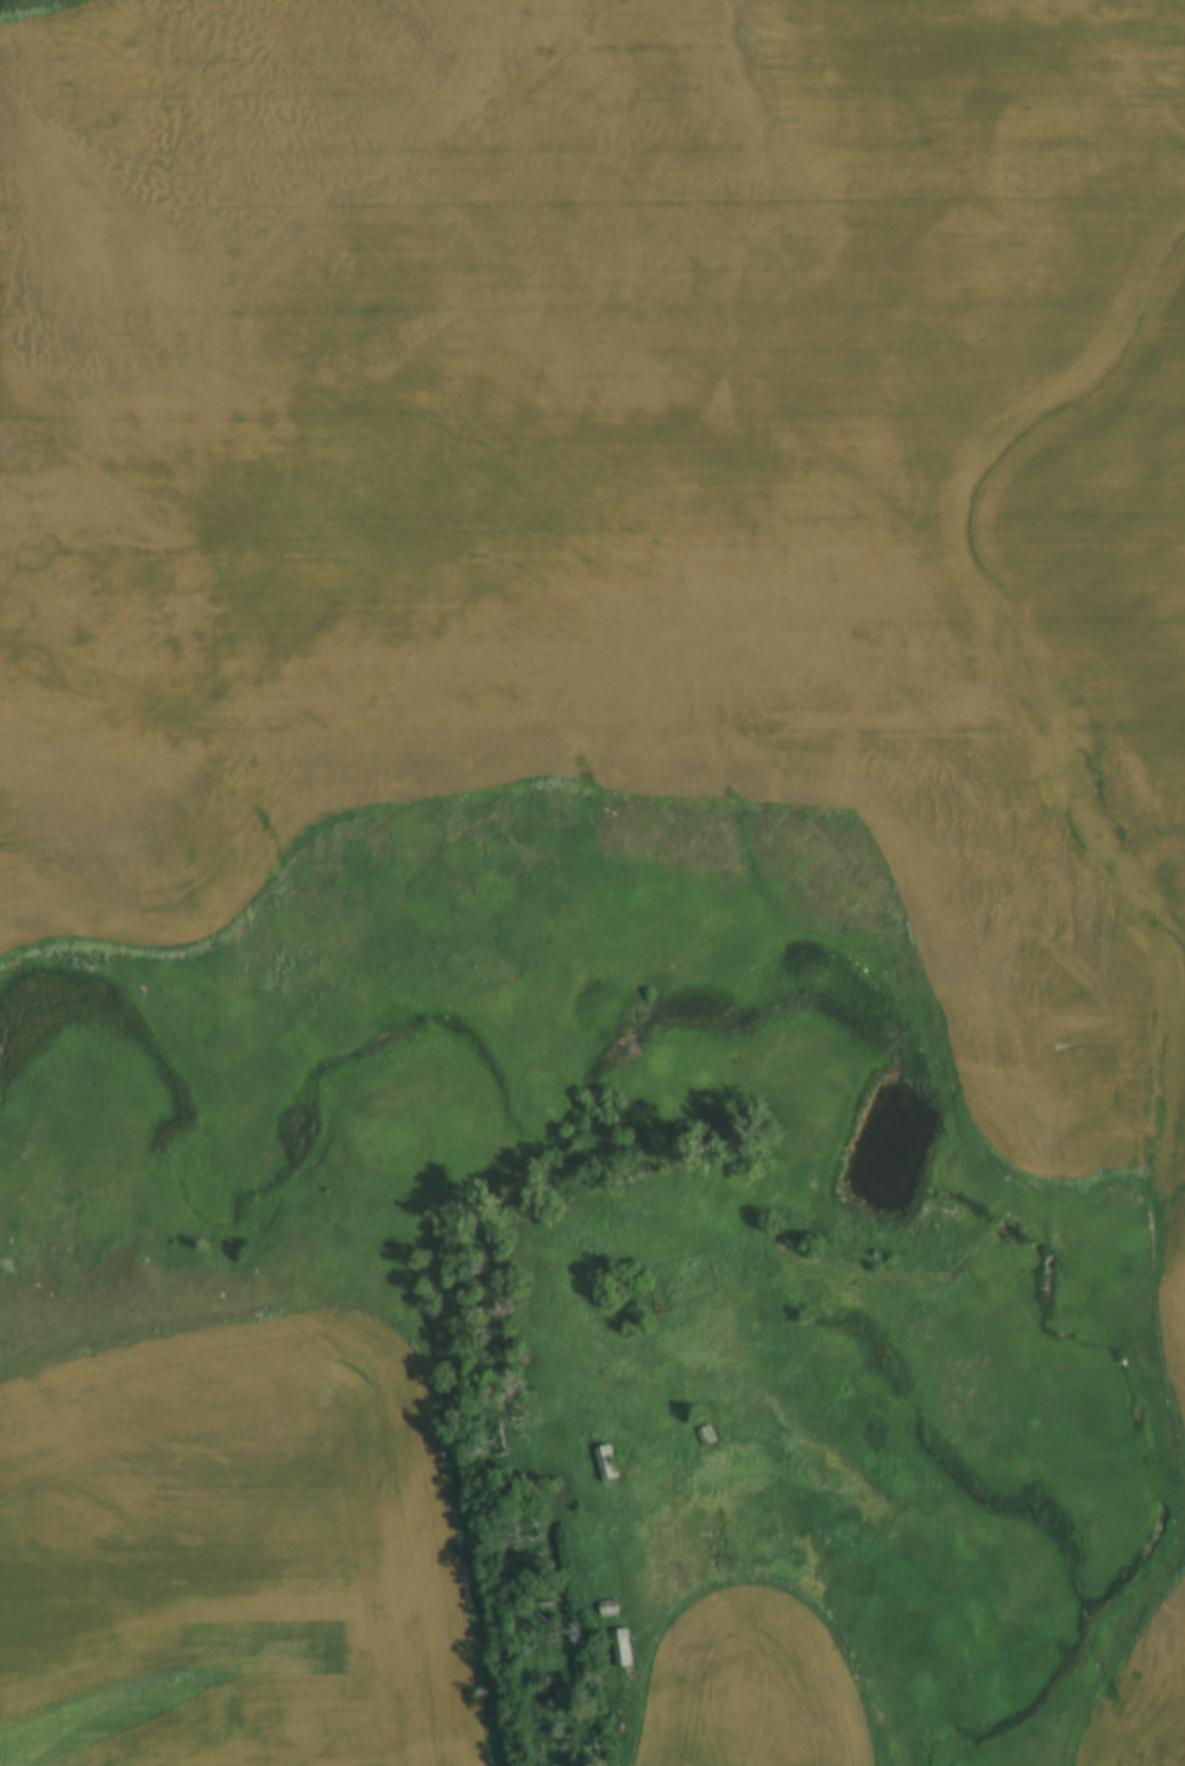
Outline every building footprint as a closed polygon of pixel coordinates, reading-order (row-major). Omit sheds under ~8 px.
[(715,1443),(710,1429),(698,1433),(703,1447),(715,1443)] [(596,1452),(606,1484),(622,1479),(611,1447),(596,1452)] [(601,1618),(619,1617),(618,1602),(600,1603),(601,1618)]
